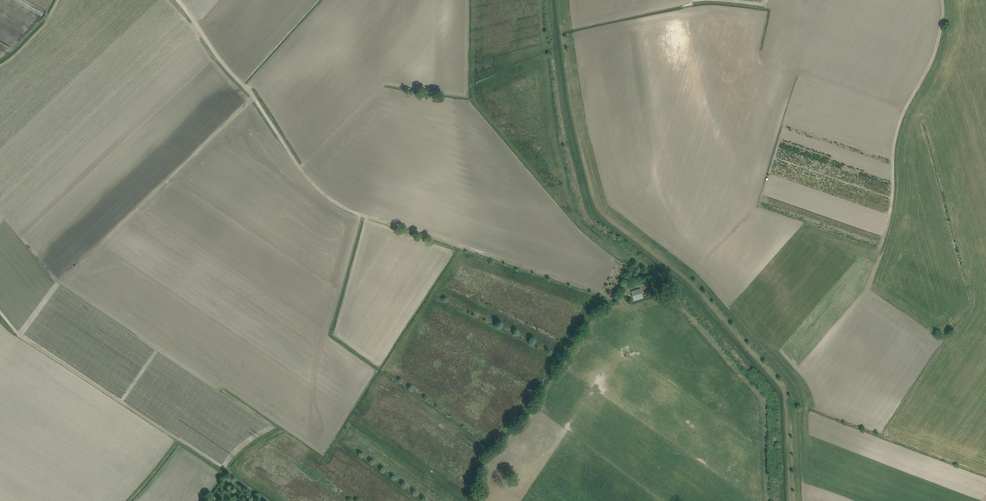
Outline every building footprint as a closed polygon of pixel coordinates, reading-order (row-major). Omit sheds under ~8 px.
[(633,301),(643,298),(640,288),(631,291),(633,301)]
